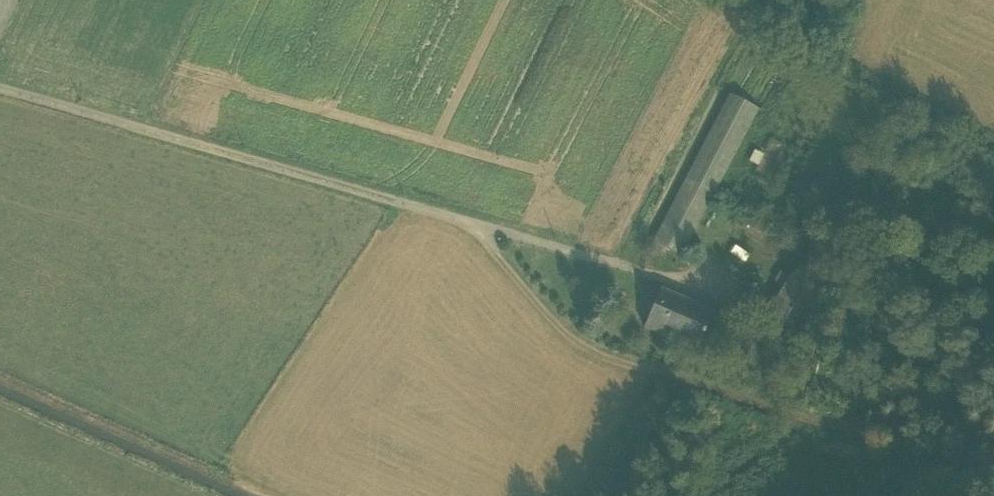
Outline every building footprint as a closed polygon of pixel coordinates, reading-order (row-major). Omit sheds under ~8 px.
[(729,94),(652,241),(682,257),(714,194),(759,110),(729,94)] [(818,292),(791,275),(765,318),(791,333),(793,334),(818,292)] [(660,290),(644,328),(684,345),(691,329),(681,324),(682,320),(670,315),(678,297),(660,290)] [(713,313),(678,297),(670,315),(682,320),(681,324),(691,329),(684,345),(697,351),(713,313)] [(755,331),(713,313),(697,351),(747,372),(762,337),(763,334),(755,331)] [(791,333),(763,317),(755,331),(763,334),(762,337),(782,349),(791,333)]
